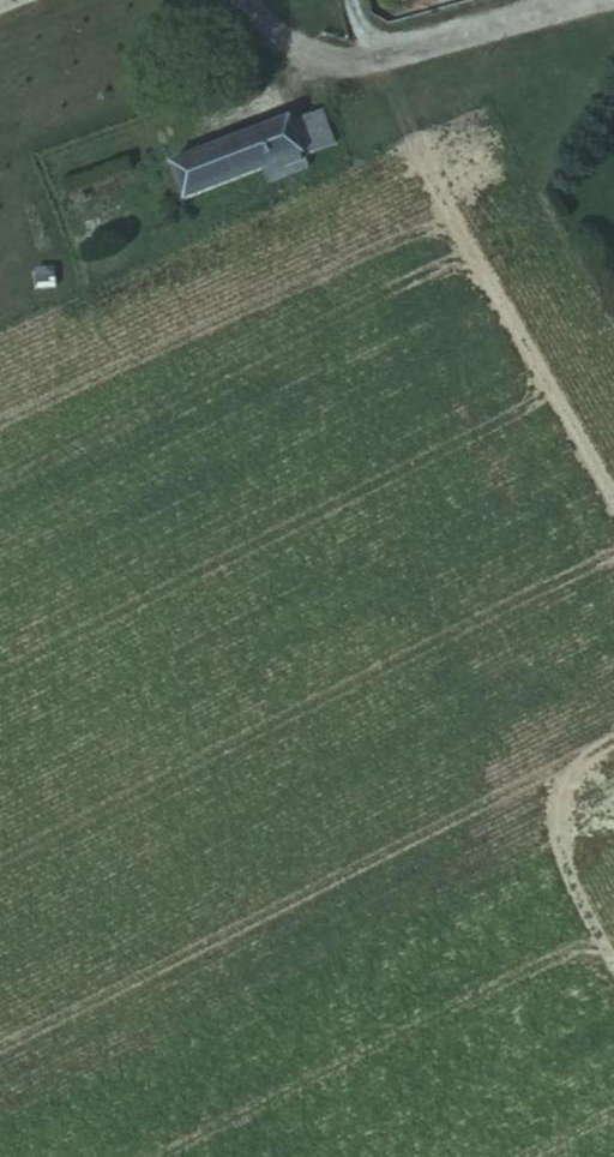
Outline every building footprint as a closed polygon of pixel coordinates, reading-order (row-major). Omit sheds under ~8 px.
[(183,210),(340,159),(326,116),(169,167),(183,210)]
